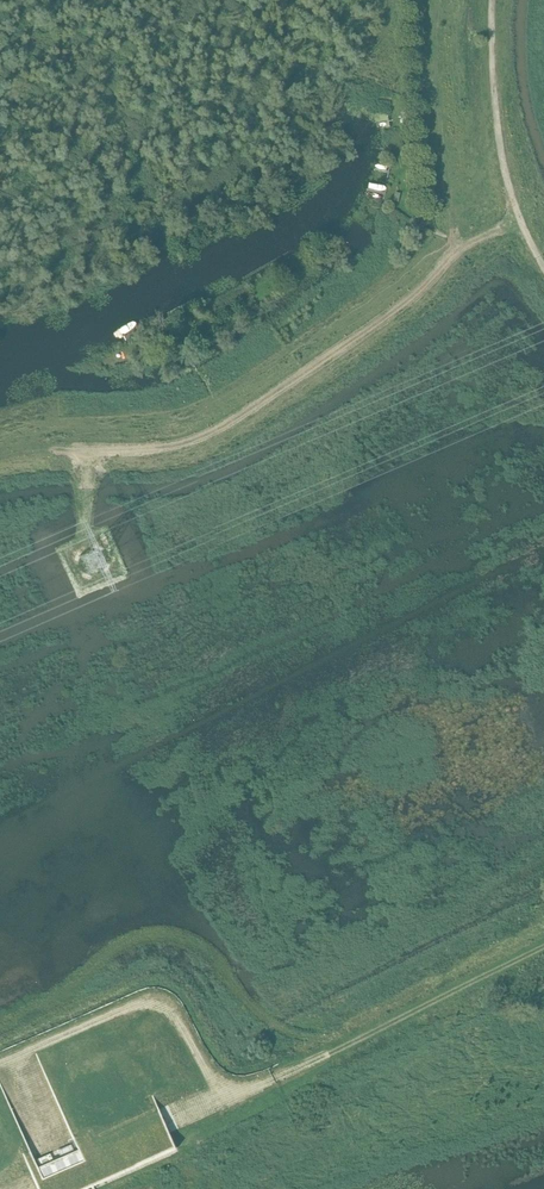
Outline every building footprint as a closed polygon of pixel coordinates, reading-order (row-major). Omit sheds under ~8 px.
[(22,1154),(23,1156),(24,1159),(29,1170),(37,1188),(87,1188),(177,1149),(160,1110),(94,1139),(93,1138),(89,1129),(76,1135),(77,1136),(73,1137),(74,1139),(73,1140),(77,1150),(72,1153),(57,1159),(42,1166),(37,1168),(31,1155),(30,1155),(29,1152),(26,1153),(26,1152),(22,1154)]
